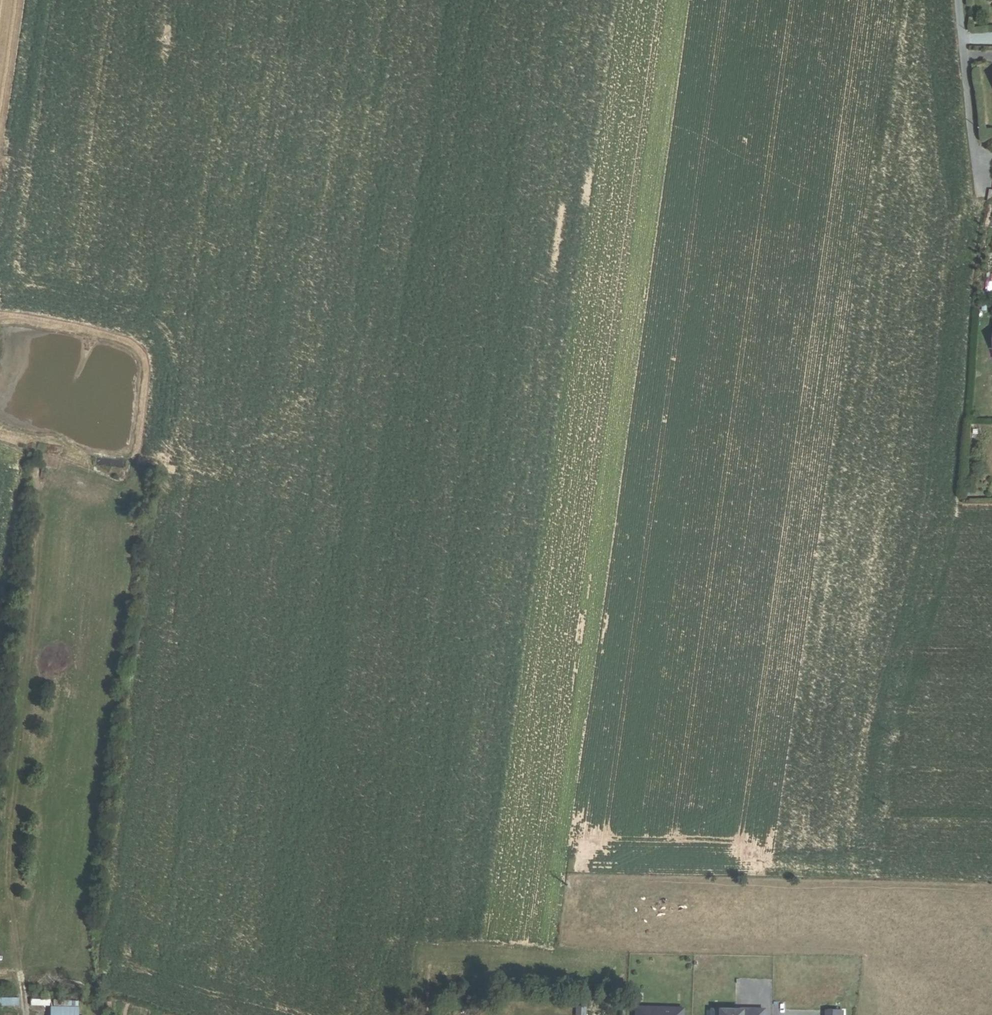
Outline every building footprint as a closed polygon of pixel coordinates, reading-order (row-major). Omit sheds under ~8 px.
[(67,1009),(68,1000),(53,1000),(53,1008),(67,1009)] [(683,1007),(633,1004),(633,1014),(683,1014),(683,1007)]
